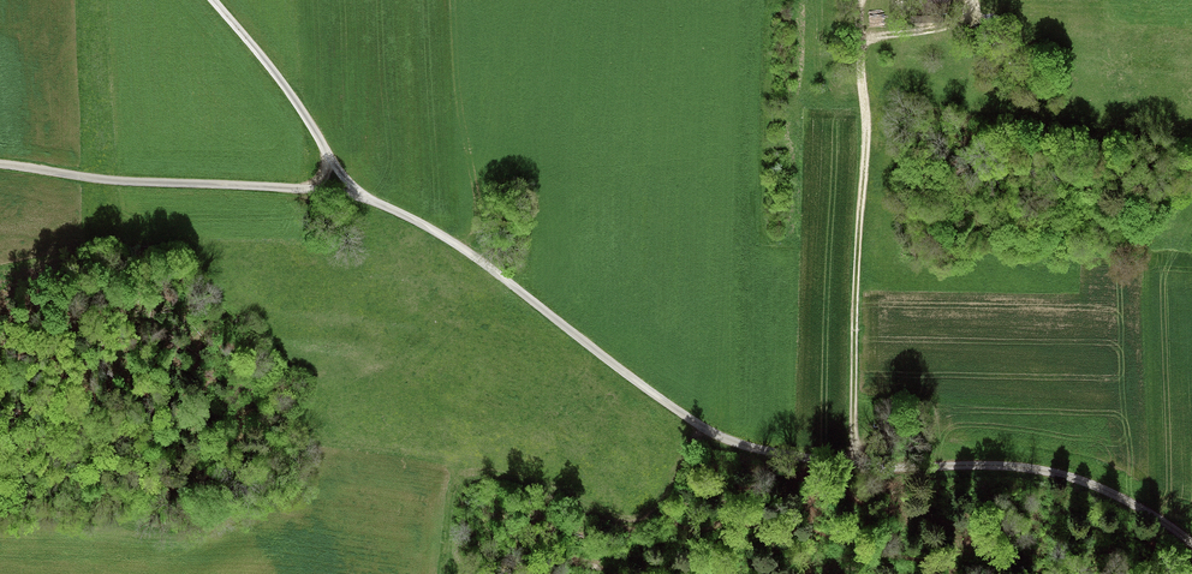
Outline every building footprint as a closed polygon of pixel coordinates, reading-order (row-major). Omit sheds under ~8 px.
[(916,11),(944,10),(944,0),(916,0),(916,11)]
